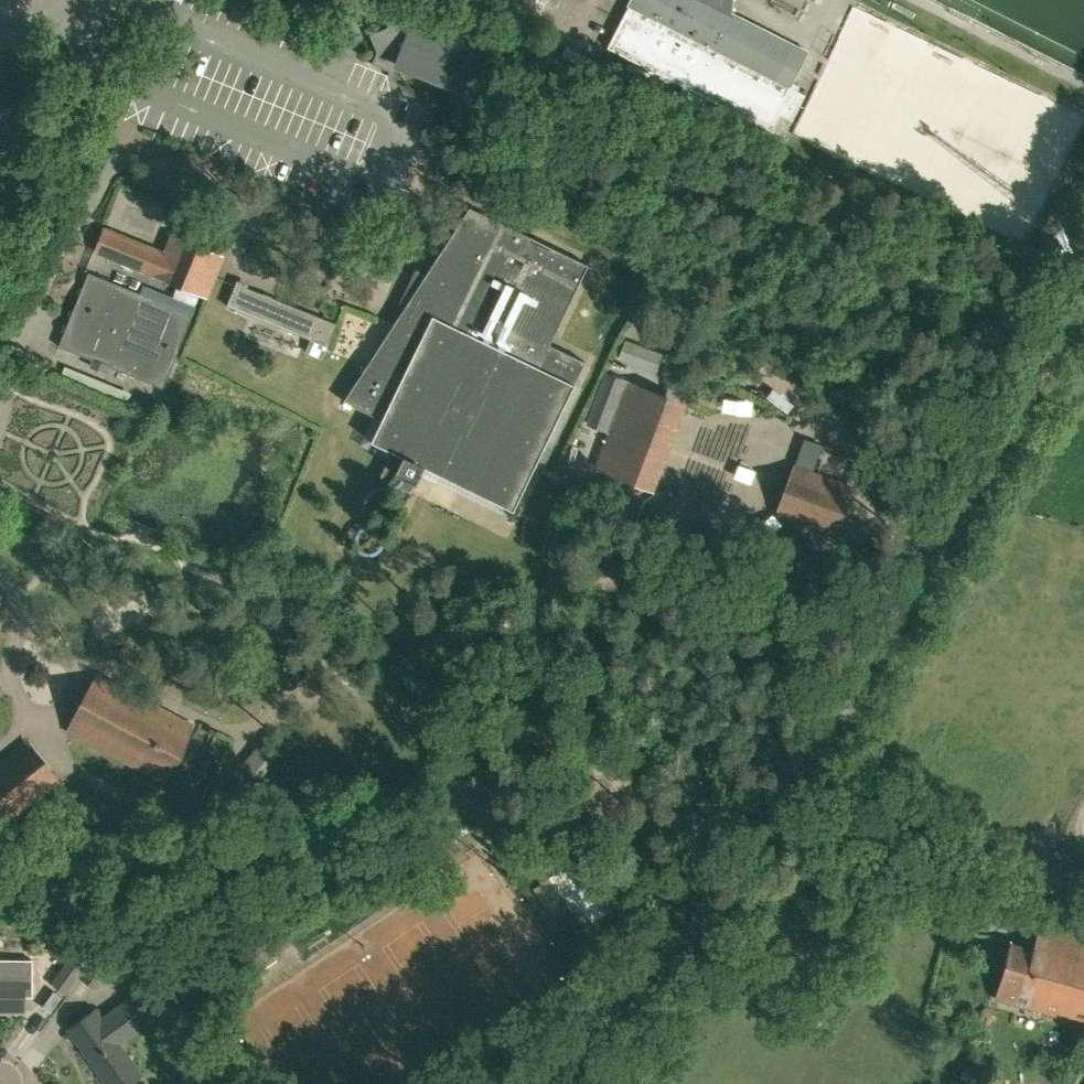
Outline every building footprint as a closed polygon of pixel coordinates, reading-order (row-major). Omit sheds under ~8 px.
[(806,51),(730,12),(731,0),(630,0),(626,8),(607,46),(684,85),(677,97),(676,100),(695,110),(703,94),(773,129),(781,114),(791,119),(804,93),(796,89),(798,84),(791,81),(791,80),(806,51)] [(471,93),(489,48),(413,17),(413,18),(392,10),(386,26),(368,33),(375,51),(371,62),(387,69),(396,65),(397,63),(471,93)] [(402,302),(399,314),(343,400),(380,419),(370,440),(392,451),(379,476),(410,492),(423,466),(512,509),(584,361),(549,344),(587,264),(469,207),(423,277),(417,273),(402,302)] [(102,228),(93,251),(206,296),(221,256),(169,235),(162,252),(102,228)] [(141,293),(109,280),(88,271),(58,345),(163,388),(196,306),(144,284),(141,293)] [(234,284),(226,304),(232,306),(269,321),(310,337),(304,352),(321,359),(327,345),(336,322),(335,322),(318,315),(277,299),(247,287),(235,282),(234,284)] [(661,354),(624,341),(618,358),(655,371),(661,354)] [(616,416),(628,383),(606,375),(594,408),(616,416)] [(596,467),(634,482),(666,396),(628,382),(628,383),(616,416),(596,467)] [(843,484),(795,466),(777,513),(798,521),(832,534),(850,486),(843,484)] [(98,675),(69,730),(161,779),(191,724),(98,675)] [(25,741),(0,762),(0,796),(15,815),(58,780),(25,741)] [(236,798),(244,827),(274,820),(267,791),(236,798)] [(582,853),(549,876),(591,937),(624,915),(609,893),(624,883),(612,865),(597,875),(582,853)] [(1011,942),(996,998),(1083,1022),(1083,936),(1040,923),(1033,948),(1011,942)] [(110,935),(102,947),(80,977),(96,989),(125,949),(127,947),(110,935)] [(75,948),(50,983),(66,994),(91,959),(75,948)] [(25,970),(0,970),(0,1011),(24,1011),(24,995),(30,995),(30,970),(25,970)] [(141,992),(102,1019),(97,1011),(68,1029),(108,1083),(131,1083),(142,1076),(120,1043),(169,1008),(152,984),(141,992)]
